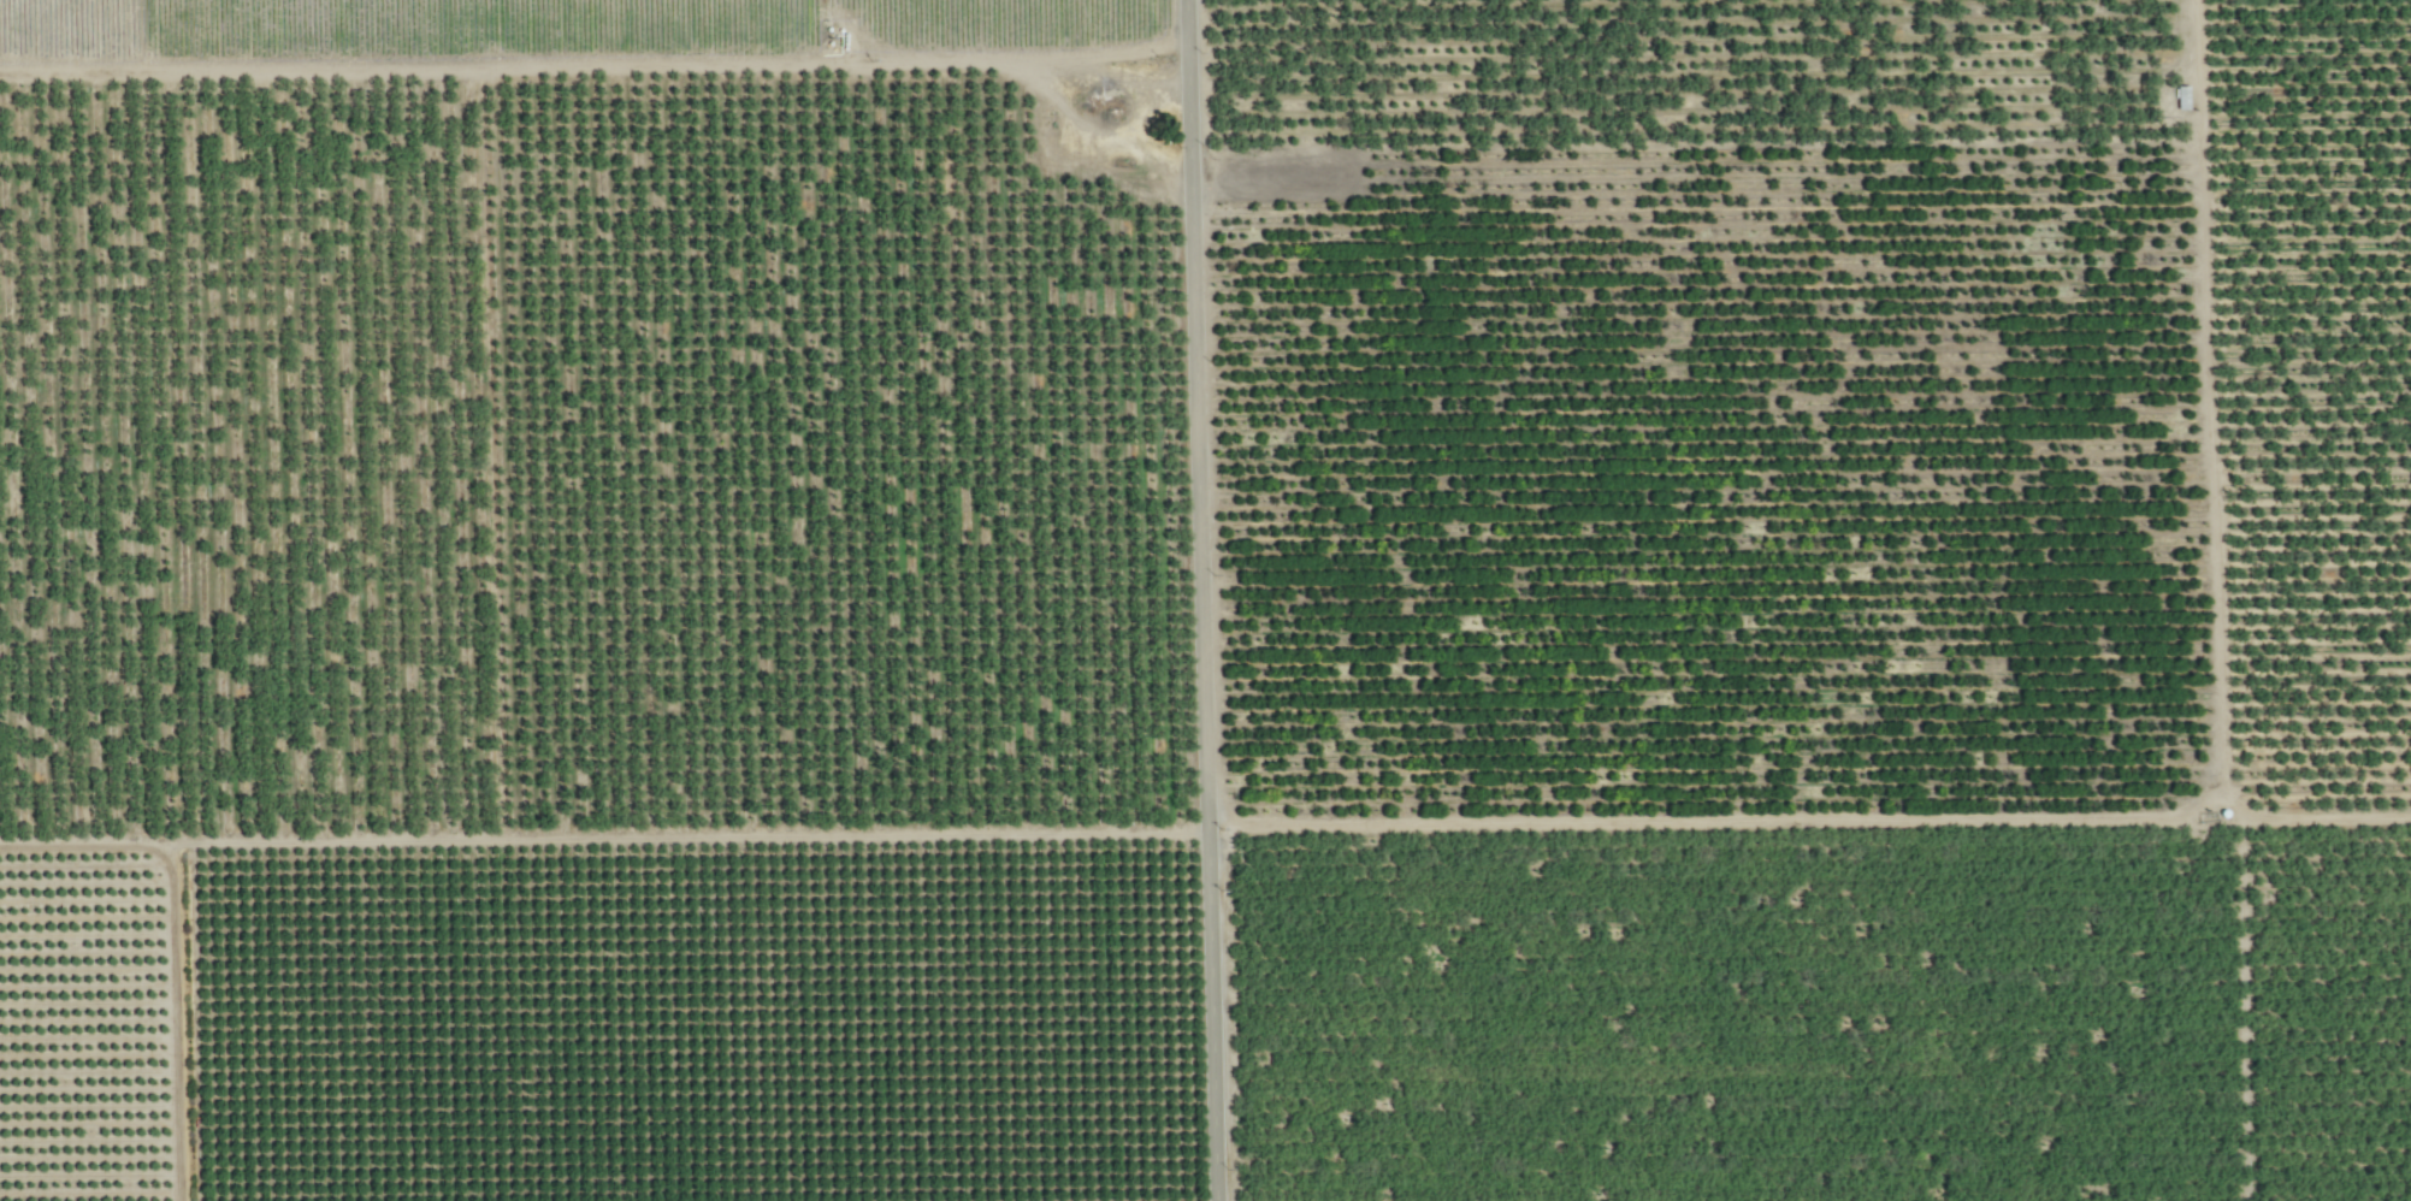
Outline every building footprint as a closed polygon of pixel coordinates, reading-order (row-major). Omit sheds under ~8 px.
[(2185,90),(2173,90),(2173,114),(2185,114),(2185,90)]
